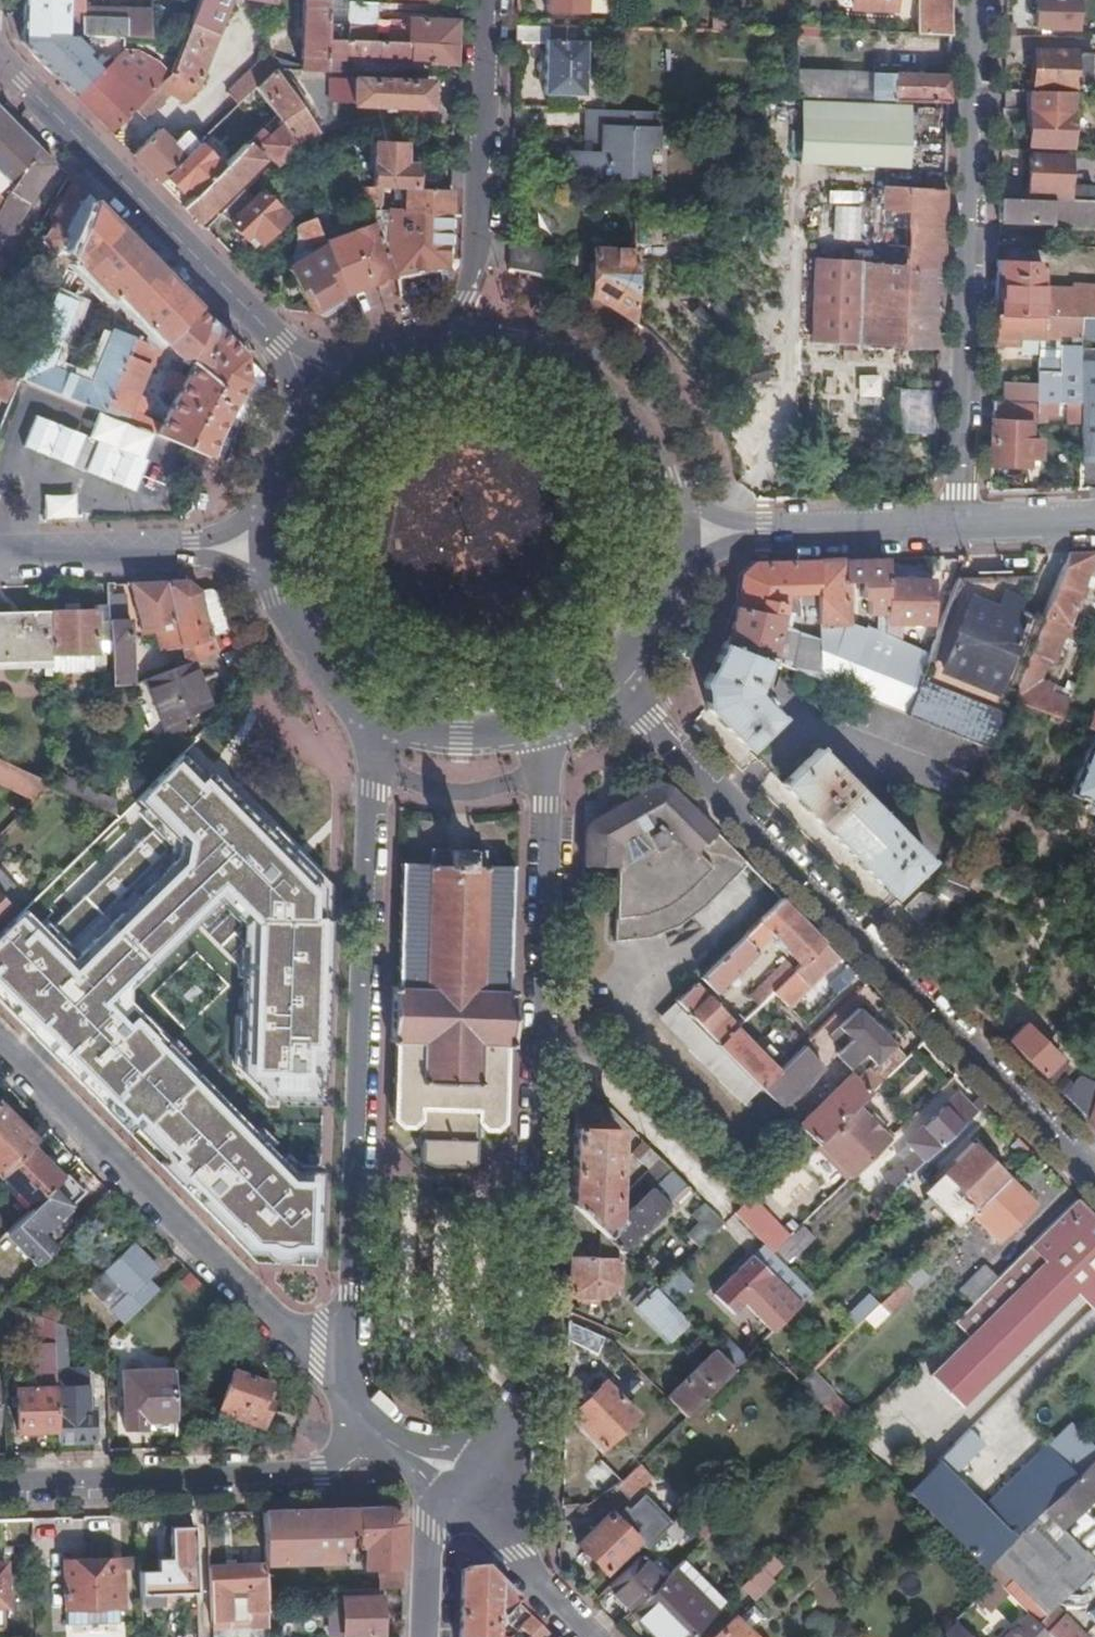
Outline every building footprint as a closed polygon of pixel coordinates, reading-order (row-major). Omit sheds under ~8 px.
[(23,34),(64,36),(148,38),(150,36),(151,11),(82,8),(82,0),(24,0),(23,34)] [(198,4),(172,73),(170,75),(135,109),(145,120),(172,94),(187,102),(194,87),(198,88),(203,75),(231,0),(200,0),(198,4)] [(328,0),(304,0),(301,66),(267,56),(229,93),(239,104),(256,88),(274,71),(326,72),(326,40),(327,23),(328,0)] [(548,13),(588,15),(588,0),(548,0),(548,13)] [(854,9),(895,11),(896,0),(855,0),(854,9)] [(953,1),(940,0),(919,0),(918,33),(952,34),(953,1)] [(1036,28),(1076,29),(1077,0),(1037,0),(1036,28)] [(375,42),(377,3),(350,2),(349,24),(349,32),(349,40),(375,42)] [(724,32),(724,25),(724,19),(714,19),(714,31),(724,32)] [(457,44),(457,23),(410,20),(410,22),(392,21),(391,42),(457,44)] [(349,32),(349,24),(341,24),(340,32),(349,32)] [(517,26),(517,43),(546,44),(545,95),(585,96),(587,43),(583,42),(583,28),(517,26)] [(87,106),(112,132),(135,109),(170,75),(159,63),(137,52),(123,52),(108,66),(102,61),(97,66),(64,36),(23,34),(23,43),(43,63),(87,106)] [(456,63),(457,44),(391,42),(375,42),(349,40),(326,40),(326,72),(343,73),(343,67),(348,67),(348,59),(456,63)] [(1094,55),(1035,52),(1034,86),(1093,87),(1094,55)] [(950,102),(951,75),(897,73),(897,66),(879,66),(879,73),(872,72),(872,100),(950,102)] [(844,71),(797,70),(797,97),(844,99),(844,71)] [(318,137),(274,71),(256,88),(275,115),(297,146),(305,140),(308,144),(318,137)] [(384,81),(331,79),(330,104),(429,107),(430,82),(399,81),(399,79),(384,79),(384,81)] [(1071,92),(1031,91),(1030,145),(1070,147),(1071,92)] [(904,106),(796,102),(794,161),(902,165),(904,106)] [(38,146),(17,124),(0,108),(0,172),(14,186),(38,146)] [(639,179),(649,179),(650,148),(659,148),(660,126),(651,125),(651,112),(604,110),(589,110),(588,140),(592,140),(604,141),(604,151),(592,151),(580,151),(580,177),(639,179)] [(303,156),(297,146),(275,115),(223,167),(195,195),(185,205),(190,211),(200,219),(226,194),(266,154),(278,166),(293,160),(303,156)] [(386,137),(386,129),(373,128),(373,137),(386,137)] [(135,155),(161,181),(167,175),(199,143),(203,139),(192,129),(183,134),(179,139),(177,137),(172,142),(160,131),(135,155)] [(592,140),(592,151),(604,151),(604,141),(592,140)] [(187,185),(195,195),(223,167),(199,143),(167,175),(181,191),(187,185)] [(406,189),(419,189),(420,153),(408,153),(408,144),(385,143),(373,143),(371,164),(375,164),(374,188),(382,188),(406,189)] [(59,168),(38,146),(14,186),(5,201),(0,208),(0,234),(8,239),(50,172),(54,174),(59,168)] [(1069,158),(1029,157),(1028,190),(1068,191),(1069,158)] [(71,256),(93,202),(84,193),(74,183),(50,226),(51,227),(44,242),(41,243),(55,259),(49,265),(62,278),(67,264),(71,256)] [(449,258),(452,190),(419,189),(406,189),(405,212),(381,211),(382,188),(374,188),(362,188),(376,224),(396,276),(423,270),(441,268),(442,268),(449,258)] [(940,350),(946,191),(882,188),(878,257),(811,254),(806,344),(940,350)] [(246,191),(222,214),(246,237),(252,232),(262,242),(288,217),(263,193),(255,200),(246,191)] [(1000,200),(999,215),(999,222),(1059,224),(1061,222),(1094,222),(1094,202),(1000,200)] [(27,363),(22,379),(116,418),(152,431),(160,433),(207,456),(215,435),(224,417),(235,398),(245,382),(242,355),(236,348),(193,304),(178,289),(135,245),(93,202),(71,256),(79,261),(76,265),(109,297),(105,302),(115,311),(119,307),(123,311),(127,306),(152,332),(147,344),(117,332),(93,389),(45,369),(73,301),(61,296),(75,274),(67,264),(62,278),(27,363)] [(858,236),(859,209),(819,208),(819,235),(858,236)] [(298,250),(324,240),(315,218),(300,224),(287,237),(298,250)] [(371,284),(396,276),(376,224),(351,233),(347,230),(334,235),(334,240),(325,243),(326,245),(346,295),(371,284)] [(625,315),(634,322),(637,241),(630,241),(630,251),(595,249),(593,296),(607,304),(625,315)] [(345,296),(346,295),(326,245),(292,258),(289,252),(283,255),(312,313),(315,313),(330,305),(345,296)] [(510,269),(537,275),(540,250),(510,245),(510,264),(510,269)] [(554,259),(548,258),(541,262),(540,268),(544,275),(550,276),(557,271),(558,264),(554,259)] [(996,316),(1082,318),(1094,319),(1094,287),(1072,286),(1072,290),(1041,288),(1041,263),(997,262),(997,278),(996,316)] [(444,287),(441,268),(423,270),(396,276),(400,294),(444,287)] [(347,300),(345,296),(330,305),(315,313),(317,318),(326,320),(346,309),(347,300)] [(1067,404),(1081,404),(1081,362),(1081,337),(1082,318),(996,316),(994,347),(1012,348),(1012,339),(1019,340),(1039,340),(1061,341),(1061,337),(1073,337),(1073,347),(1061,347),(1060,358),(1039,358),(1038,403),(1044,403),(1067,404)] [(1081,337),(1094,337),(1094,319),(1082,318),(1081,337)] [(1039,340),(1039,358),(1060,358),(1061,347),(1061,341),(1039,340)] [(22,379),(27,363),(0,351),(0,369),(22,379)] [(215,435),(207,456),(224,463),(235,438),(250,411),(264,388),(255,383),(251,363),(242,355),(245,382),(235,398),(224,417),(215,435)] [(1080,424),(1081,457),(1094,456),(1094,362),(1081,362),(1081,404),(1080,424)] [(12,403),(22,379),(0,369),(0,398),(12,403)] [(857,394),(880,394),(879,371),(856,372),(857,394)] [(938,391),(902,390),(901,431),(937,433),(938,391)] [(992,422),(1029,423),(1044,423),(1044,403),(1038,403),(993,402),(992,413),(992,422)] [(1067,424),(1080,424),(1081,404),(1067,404),(1067,424)] [(25,447),(49,456),(74,466),(85,436),(61,426),(37,416),(25,447)] [(992,422),(991,466),(1028,466),(1029,459),(1040,459),(1040,438),(1029,437),(1029,423),(992,422)] [(98,441),(85,436),(74,466),(86,471),(98,441)] [(123,451),(98,441),(86,471),(111,481),(134,490),(146,460),(123,451)] [(75,492),(42,493),(43,517),(76,516),(75,492)] [(1071,553),(1046,617),(1071,627),(1085,591),(1094,560),(1094,552),(1071,553)] [(867,560),(846,561),(846,583),(862,583),(863,595),(865,599),(870,599),(870,614),(888,615),(889,579),(889,559),(867,560)] [(829,561),(818,562),(819,605),(820,625),(847,623),(846,583),(846,561),(829,561)] [(733,624),(725,645),(769,662),(772,663),(786,606),(819,605),(818,562),(754,564),(742,576),(740,590),(737,605),(733,624)] [(929,653),(905,715),(906,714),(993,749),(1013,699),(1027,663),(1041,629),(1015,620),(1032,577),(958,578),(929,653)] [(889,579),(888,615),(888,624),(934,626),(934,580),(889,579)] [(154,582),(132,583),(146,636),(157,632),(164,650),(182,644),(188,663),(194,661),(219,652),(212,636),(206,614),(203,594),(188,581),(181,581),(154,582)] [(212,592),(203,594),(206,614),(212,636),(227,631),(217,598),(212,592)] [(110,611),(51,612),(53,669),(53,671),(69,670),(70,671),(84,671),(83,654),(99,654),(100,652),(111,652),(111,621),(110,611)] [(0,613),(0,669),(53,669),(51,612),(0,613)] [(132,620),(111,621),(111,652),(113,685),(135,685),(132,620)] [(820,625),(821,682),(849,693),(905,715),(929,653),(893,639),(887,637),(847,623),(820,625)] [(769,662),(725,645),(718,660),(712,671),(706,682),(708,710),(748,749),(783,713),(767,697),(763,700),(755,692),(763,675),(769,662)] [(194,661),(188,663),(149,679),(169,735),(193,725),(188,715),(211,706),(194,661)] [(1034,666),(1027,663),(1013,699),(1064,718),(1068,707),(1035,694),(1042,675),(1033,671),(1034,666)] [(905,715),(849,693),(838,719),(982,777),(993,749),(906,714),(905,715)] [(1074,795),(1094,803),(1094,737),(1074,795)] [(817,748),(782,783),(893,895),(928,861),(817,748)] [(187,749),(118,817),(0,934),(0,1001),(260,1263),(320,1267),(323,1174),(283,1172),(114,992),(211,901),(232,922),(227,1063),(268,1107),(325,1109),(332,888),(187,749)] [(0,760),(0,784),(34,800),(49,784),(0,760)] [(55,786),(118,817),(118,798),(55,769),(55,786)] [(591,826),(585,834),(584,871),(616,872),(616,948),(651,943),(681,929),(706,909),(748,867),(671,789),(662,788),(653,789),(620,809),(624,818),(612,825),(603,822),(597,822),(591,826)] [(620,809),(597,822),(603,822),(612,825),(624,818),(620,809)] [(510,1048),(514,1048),(516,990),(509,990),(510,974),(512,974),(512,969),(510,969),(510,947),(513,946),(513,943),(511,942),(511,920),(514,919),(514,916),(511,915),(512,892),(515,892),(515,889),(512,888),(512,872),(515,871),(515,868),(500,867),(488,867),(488,863),(486,863),(487,850),(472,850),(469,847),(459,847),(449,847),(447,849),(432,848),(431,862),(428,862),(428,865),(401,864),(401,869),(403,869),(402,884),(400,886),(400,889),(402,891),(402,911),(399,913),(399,917),(401,917),(401,938),(399,939),(398,942),(401,944),(400,965),(398,967),(397,970),(400,971),(399,987),(394,987),(392,1044),(398,1044),(397,1078),(395,1080),(395,1083),(397,1085),(396,1107),(394,1108),(393,1111),(395,1112),(395,1120),(403,1127),(414,1128),(421,1121),(421,1140),(423,1141),(422,1161),(434,1166),(463,1167),(476,1162),(477,1144),(479,1142),(479,1122),(485,1130),(498,1130),(504,1123),(505,1116),(507,1115),(507,1112),(505,1110),(506,1088),(509,1086),(509,1083),(506,1080),(507,1048),(510,1048)] [(20,894),(0,873),(0,914),(20,894)] [(914,944),(928,959),(951,899),(962,903),(967,888),(941,878),(933,898),(922,924),(914,944)] [(905,908),(922,924),(933,898),(920,893),(905,908)] [(824,944),(808,927),(781,901),(701,981),(716,995),(758,954),(756,951),(771,937),(776,941),(777,947),(781,950),(784,951),(792,958),(751,998),(760,1007),(824,944)] [(839,959),(824,944),(760,1007),(775,1022),(839,959)] [(694,988),(677,1004),(720,1047),(737,1030),(745,1022),(741,1018),(733,1025),(694,988)] [(882,1085),(907,1060),(859,1011),(832,1038),(843,1050),(838,1055),(852,1070),(866,1056),(876,1066),(870,1073),(882,1085)] [(1027,1025),(1010,1041),(1089,1122),(1094,1108),(1094,1084),(1082,1079),(1073,1087),(1065,1078),(1073,1070),(1027,1025)] [(737,1030),(720,1047),(762,1089),(778,1073),(737,1030)] [(778,1073),(762,1089),(813,1140),(819,1147),(859,1107),(878,1089),(870,1080),(863,1087),(854,1076),(807,1122),(788,1103),(823,1068),(804,1048),(778,1073)] [(605,1105),(577,1077),(575,1138),(573,1207),(604,1238),(620,1223),(613,1216),(617,1132),(597,1112),(605,1105)] [(984,1105),(978,1098),(969,1107),(958,1096),(909,1144),(918,1154),(887,1185),(895,1193),(919,1170),(984,1105)] [(38,1142),(0,1105),(0,1175),(2,1177),(4,1176),(32,1148),(38,1142)] [(869,1118),(859,1107),(819,1147),(851,1180),(891,1141),(882,1131),(869,1118)] [(869,1118),(882,1131),(887,1126),(874,1113),(869,1118)] [(660,1182),(672,1171),(644,1144),(632,1156),(649,1174),(624,1198),(634,1208),(652,1191),(660,1182)] [(1007,1180),(1008,1179),(973,1144),(945,1173),(979,1208),(1007,1180)] [(828,1183),(838,1174),(814,1147),(804,1156),(828,1183)] [(64,1179),(32,1148),(4,1176),(35,1207),(64,1179)] [(919,1170),(895,1193),(881,1208),(892,1219),(930,1181),(919,1170)] [(690,1190),(672,1171),(660,1182),(675,1197),(680,1201),(690,1190)] [(86,1192),(68,1175),(64,1179),(35,1207),(9,1234),(33,1258),(50,1240),(43,1233),(59,1216),(61,1218),(86,1192)] [(1035,1207),(1007,1180),(979,1208),(973,1214),(1000,1241),(1035,1207)] [(675,1197),(660,1182),(652,1191),(666,1205),(675,1197)] [(634,1208),(620,1223),(604,1238),(617,1251),(622,1256),(669,1208),(666,1205),(652,1191),(634,1208)] [(733,1211),(772,1251),(790,1233),(751,1193),(733,1211)] [(1078,1200),(999,1280),(975,1304),(943,1335),(959,1351),(921,1389),(951,1419),(1078,1292),(1094,1309),(1094,1308),(1094,1217),(1078,1200)] [(604,1238),(573,1207),(570,1284),(569,1303),(596,1304),(596,1297),(615,1298),(617,1251),(604,1238)] [(710,1236),(724,1223),(715,1216),(702,1228),(710,1236)] [(57,1247),(50,1240),(33,1258),(39,1265),(57,1247)] [(158,1270),(133,1244),(89,1288),(102,1300),(118,1284),(130,1296),(158,1270)] [(782,1323),(809,1297),(781,1270),(773,1277),(754,1258),(715,1297),(733,1316),(755,1296),(782,1323)] [(975,1304),(999,1280),(986,1268),(962,1292),(975,1304)] [(689,1284),(677,1273),(658,1292),(669,1303),(689,1284)] [(902,1284),(881,1304),(891,1314),(911,1293),(902,1284)] [(670,1343),(689,1324),(669,1303),(658,1292),(655,1290),(637,1309),(670,1343)] [(55,1322),(63,1314),(48,1302),(34,1314),(18,1308),(19,1330),(39,1329),(40,1346),(33,1346),(35,1389),(18,1390),(19,1433),(59,1432),(58,1381),(55,1322)] [(114,1336),(137,1313),(126,1302),(103,1324),(114,1336)] [(569,1324),(568,1342),(597,1355),(603,1339),(569,1324)] [(736,1371),(747,1359),(728,1339),(717,1351),(736,1371)] [(762,1346),(770,1354),(775,1347),(768,1339),(762,1346)] [(686,1419),(736,1371),(717,1351),(667,1400),(686,1419)] [(260,1377),(235,1368),(220,1412),(261,1427),(273,1392),(258,1386),(260,1377)] [(178,1420),(177,1370),(125,1371),(126,1430),(147,1428),(147,1420),(178,1420)] [(801,1384),(806,1390),(812,1384),(807,1378),(801,1384)] [(59,1432),(60,1442),(95,1441),(93,1411),(87,1411),(85,1380),(58,1381),(59,1432)] [(605,1384),(572,1417),(603,1449),(637,1417),(605,1384)] [(847,1432),(858,1420),(834,1396),(823,1407),(830,1415),(847,1432)] [(147,1420),(147,1428),(178,1427),(178,1420),(147,1420)] [(981,1448),(968,1434),(907,1493),(939,1526),(984,1571),(994,1561),(1078,1478),(1048,1447),(986,1510),(952,1476),(981,1448)] [(1085,1471),(1078,1478),(994,1561),(1036,1602),(1085,1553),(1062,1529),(1093,1497),(1086,1488),(1093,1480),(1085,1471)] [(621,1483),(599,1499),(608,1511),(640,1488),(628,1476),(621,1483)] [(703,1540),(733,1511),(721,1499),(699,1521),(703,1526),(697,1533),(703,1540)] [(326,1508),(265,1510),(267,1565),(346,1560),(347,1531),(359,1531),(358,1544),(360,1545),(360,1552),(366,1552),(366,1568),(404,1568),(404,1554),(405,1522),(390,1506),(326,1508)] [(675,1541),(690,1527),(680,1517),(666,1531),(675,1541)] [(573,1553),(604,1584),(635,1553),(604,1522),(573,1553)] [(158,1571),(141,1571),(142,1604),(175,1603),(175,1593),(198,1593),(195,1527),(172,1528),(172,1565),(159,1566),(158,1571)] [(608,1588),(632,1613),(664,1581),(639,1557),(608,1588)] [(122,1568),(122,1560),(91,1561),(91,1559),(68,1559),(68,1562),(66,1562),(67,1608),(125,1607),(123,1581),(120,1581),(120,1575),(122,1575),(122,1568)] [(131,1560),(122,1560),(122,1568),(131,1568),(131,1560)] [(267,1565),(209,1568),(212,1620),(231,1620),(230,1595),(249,1594),(249,1619),(249,1626),(269,1625),(268,1592),(267,1565)] [(460,1636),(497,1636),(498,1620),(504,1619),(520,1603),(486,1569),(463,1570),(460,1636)] [(771,1581),(762,1570),(741,1588),(743,1589),(752,1600),(771,1581)] [(662,1636),(693,1636),(716,1615),(673,1572),(664,1581),(632,1613),(648,1629),(652,1626),(662,1636)] [(403,1588),(404,1574),(379,1575),(380,1589),(403,1588)] [(991,1602),(1003,1590),(995,1582),(983,1595),(991,1602)] [(230,1595),(231,1620),(249,1619),(249,1594),(230,1595)] [(1003,1596),(993,1609),(1013,1625),(1024,1611),(1003,1596)] [(381,1597),(343,1598),(344,1617),(339,1617),(339,1623),(344,1623),(345,1636),(383,1634),(381,1597)] [(956,1622),(963,1629),(982,1610),(978,1605),(973,1610),(970,1607),(956,1622)] [(552,1635),(534,1617),(524,1628),(533,1636),(550,1636),(552,1635)] [(1047,1634),(1049,1636),(1084,1636),(1064,1617),(1047,1634)] [(1038,1625),(1029,1618),(1010,1636),(1049,1636),(1047,1634),(1038,1625)] [(738,1620),(720,1636),(753,1636),(738,1620)] [(963,1629),(956,1622),(940,1636),(970,1636),(963,1629)]
